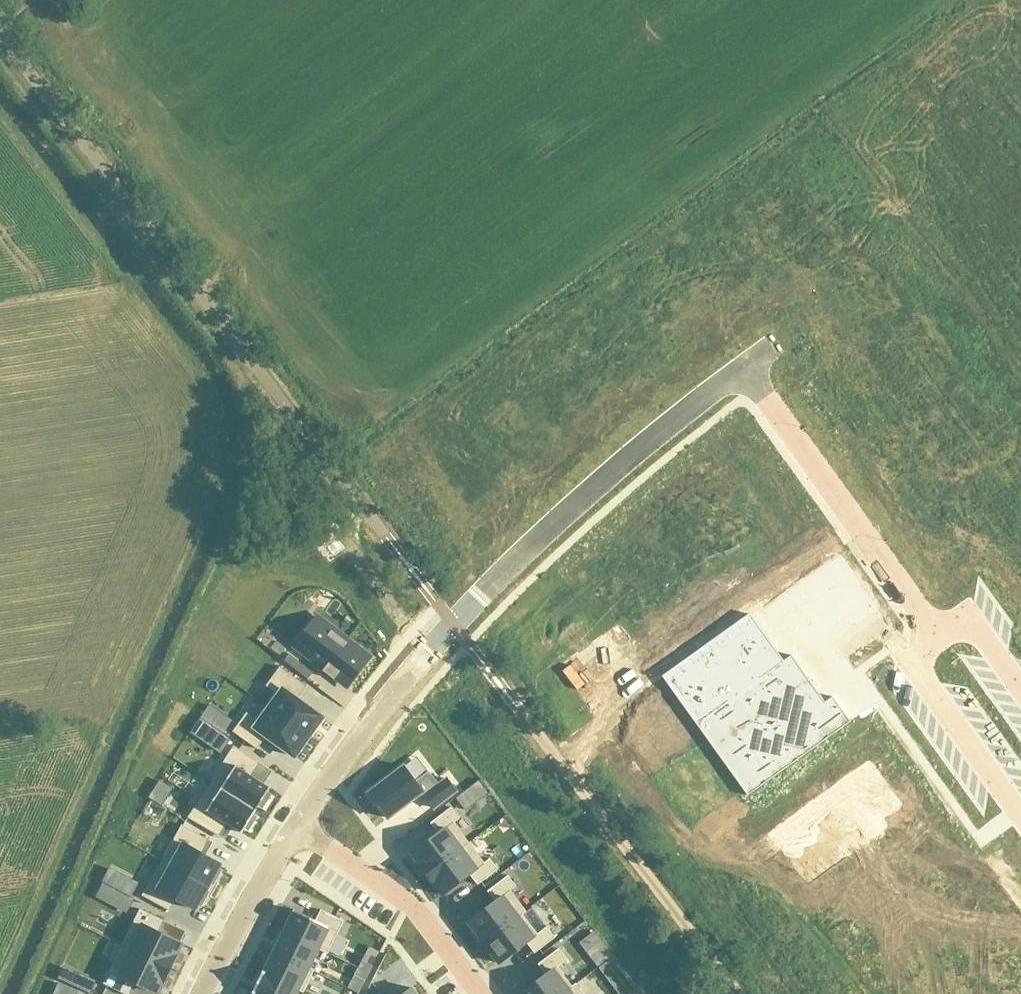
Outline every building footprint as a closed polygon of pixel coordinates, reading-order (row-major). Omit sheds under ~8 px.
[(788,582),(765,598),(772,608),(795,592),(788,582)] [(661,678),(695,725),(747,797),(850,723),(847,719),(832,698),(824,704),(792,658),(791,657),(783,662),(749,615),(661,678)] [(321,623),(299,651),(304,655),(324,670),(323,673),(333,681),(335,678),(347,688),(369,659),(357,650),(358,649),(347,641),(346,642),(326,626),(321,623)] [(289,656),(283,663),(307,681),(313,674),(289,656)] [(274,694),(264,707),(308,739),(322,719),(297,701),(306,688),(279,668),(265,687),(274,694)] [(294,758),(308,739),(264,707),(254,720),(246,714),(232,733),(256,751),(266,738),(294,758)] [(223,718),(214,730),(221,734),(229,722),(223,718)] [(213,741),(209,747),(219,754),(229,740),(221,734),(216,742),(213,741)] [(233,747),(210,783),(255,812),(258,807),(262,809),(270,796),(267,794),(270,789),(269,788),(268,789),(263,786),(250,778),(259,764),(233,747)] [(403,768),(368,795),(388,820),(421,794),(433,810),(456,793),(446,780),(437,787),(428,774),(415,784),(403,768)] [(210,783),(187,819),(218,838),(227,825),(240,833),(240,834),(241,835),(244,829),(247,832),(256,819),(252,817),(255,812),(210,783)] [(151,793),(147,800),(160,808),(164,802),(151,793)] [(463,794),(455,800),(464,812),(472,806),(463,794)] [(426,876),(468,844),(453,825),(459,820),(451,809),(430,825),(438,835),(411,855),(426,876)] [(181,827),(161,862),(207,888),(209,885),(213,887),(221,872),(218,870),(220,866),(201,855),(208,842),(181,827)] [(468,844),(426,876),(433,886),(434,885),(442,897),(469,876),(477,887),(498,871),(489,860),(484,864),(468,844)] [(161,862),(141,897),(168,913),(175,900),(195,911),(197,907),(200,909),(209,894),(206,892),(207,888),(161,862)] [(482,943),(483,944),(525,913),(510,892),(516,888),(507,877),(487,893),(495,903),(468,924),(474,933),(472,935),(479,945),(482,943)] [(121,947),(169,970),(176,957),(175,957),(181,945),(180,944),(158,934),(164,922),(139,911),(121,947)] [(293,911),(283,933),(328,955),(343,923),(321,912),(316,923),(293,911)] [(525,913),(483,944),(499,965),(526,944),(534,955),(554,939),(546,928),(537,936),(522,916),(526,913),(525,913)] [(328,955),(283,933),(272,953),(313,973),(314,972),(309,970),(319,951),(327,956),(328,955)] [(612,958),(595,935),(582,945),(599,968),(612,958)] [(169,970),(121,947),(103,985),(120,993),(129,993),(134,984),(154,993),(157,993),(162,984),(163,984),(169,970)] [(576,986),(575,985),(571,988),(557,969),(567,962),(558,950),(537,966),(545,976),(522,993),(565,993),(576,986)] [(303,993),(313,973),(272,953),(263,973),(262,972),(262,973),(303,993)] [(361,962),(358,969),(368,975),(372,968),(361,962)] [(358,969),(354,976),(365,982),(368,975),(358,969)] [(262,973),(252,993),(253,993),(298,993),(298,992),(302,993),(303,993),(262,973)] [(616,989),(620,993),(634,993),(638,991),(629,980),(616,989)] [(565,993),(582,993),(576,986),(565,993)]
